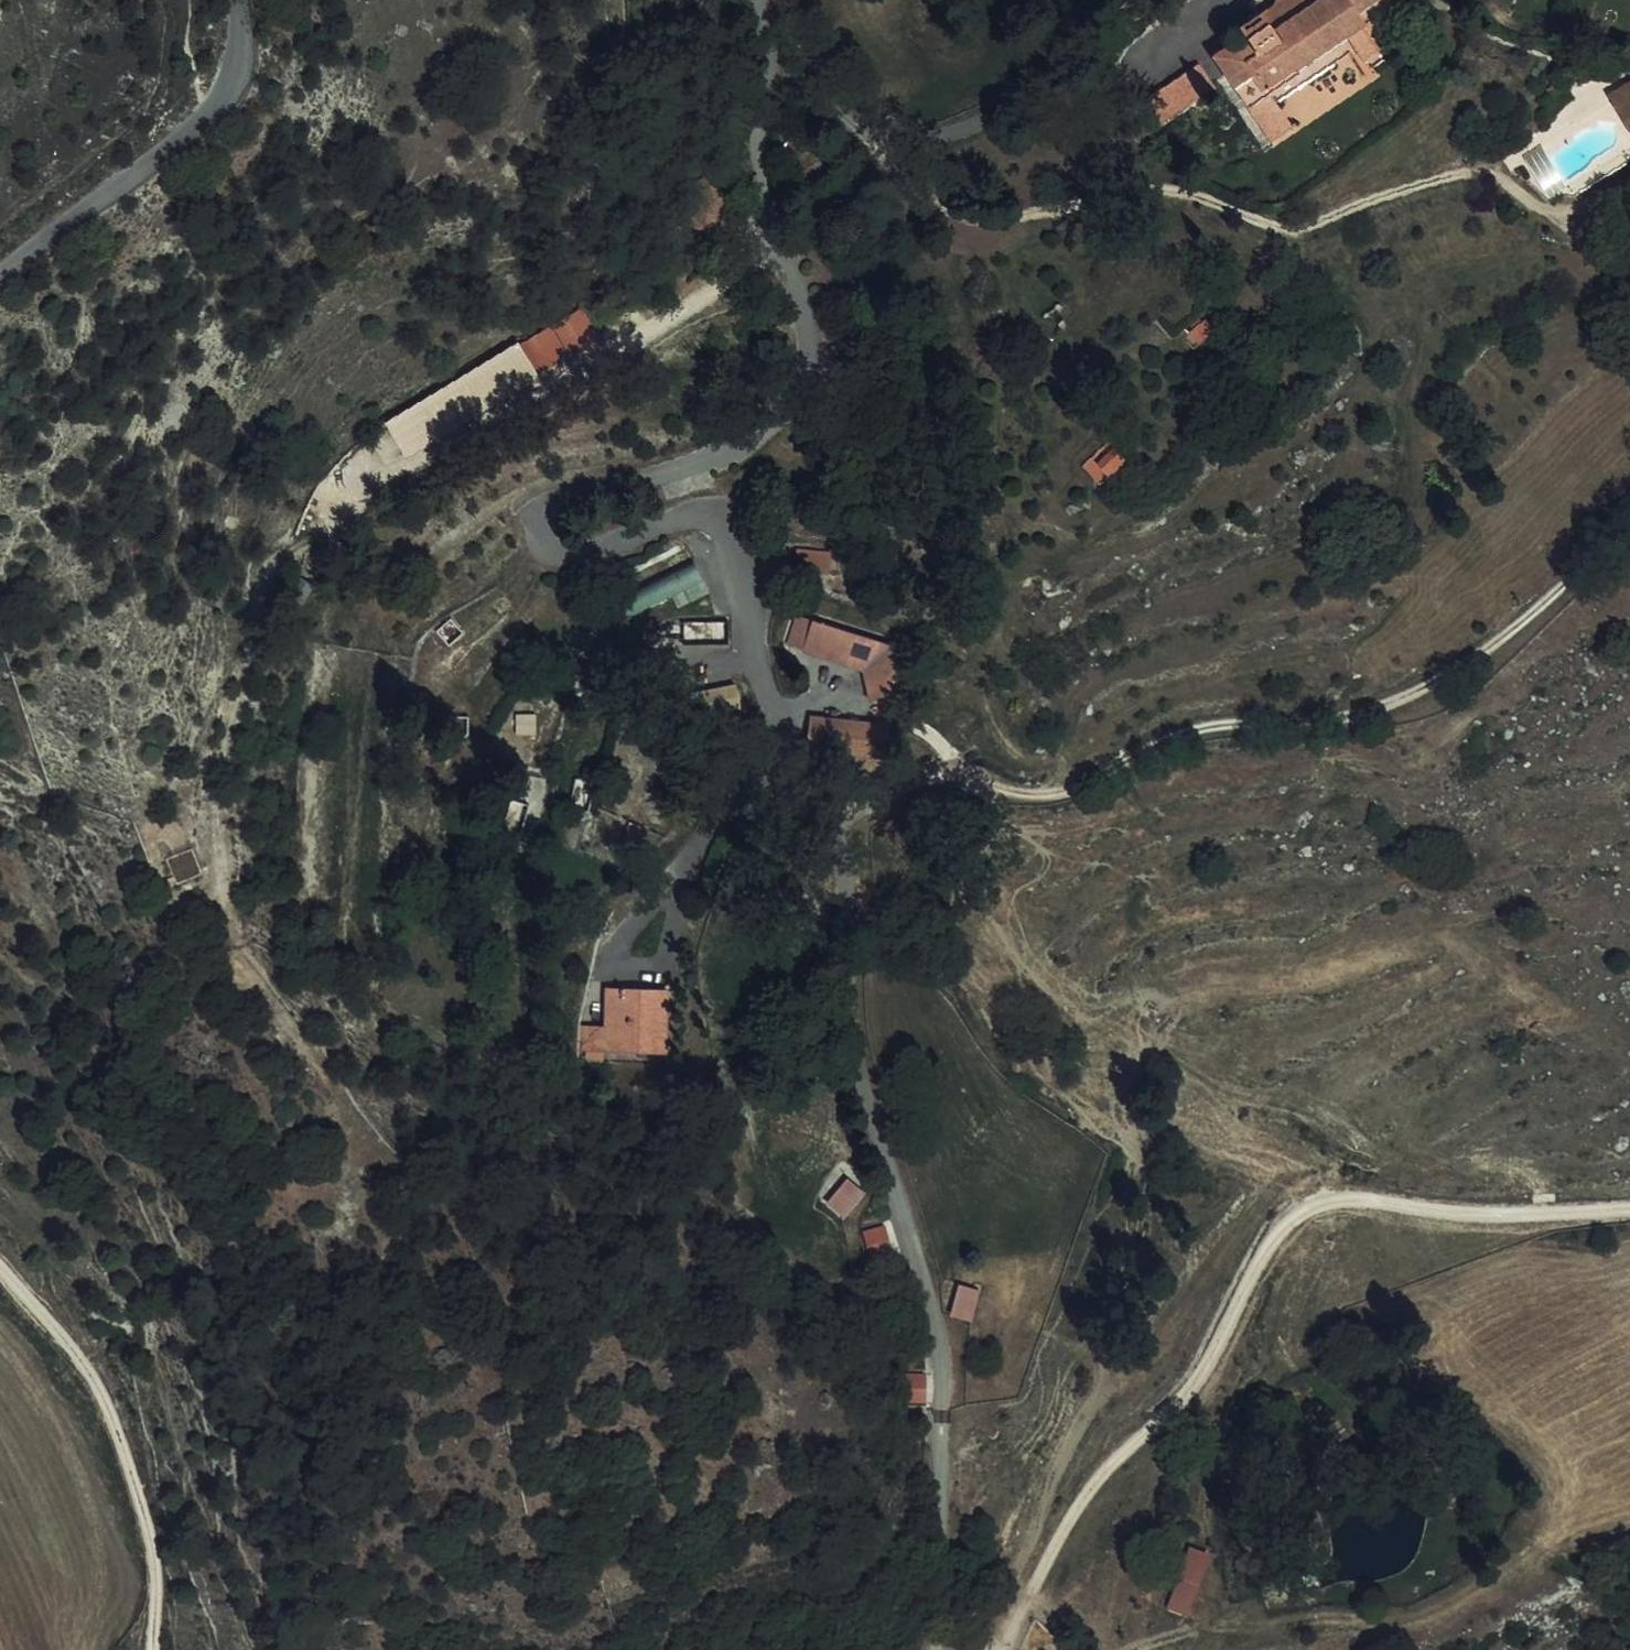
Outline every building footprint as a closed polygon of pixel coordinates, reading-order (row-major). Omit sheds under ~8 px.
[(1233,62),(1288,147),(1309,133),(1294,110),(1286,98),(1368,43),(1375,55),(1388,75),(1416,56),(1394,24),(1412,12),(1405,0),(1313,0),(1299,9),(1303,14),(1284,26),(1281,21),(1260,34),(1265,41),(1233,62)] [(1299,9),(1313,0),(1294,0),(1299,9)] [(1368,43),(1286,98),(1294,110),(1375,55),(1368,43)] [(1218,70),(1165,106),(1180,129),(1233,93),(1218,70)] [(581,306),(525,340),(541,369),(599,335),(581,306)] [(1216,324),(1205,333),(1217,349),(1232,337),(1223,326),(1220,328),(1216,324)] [(518,346),(386,427),(402,453),(535,373),(518,346)] [(1133,455),(1117,470),(1128,482),(1143,466),(1133,455)] [(830,553),(797,550),(795,572),(827,575),(830,553)] [(889,643),(796,613),(786,643),(864,668),(871,698),(901,692),(889,643)] [(452,618),(438,631),(451,647),(465,634),(452,618)] [(729,623),(685,623),(685,645),(729,644),(729,623)] [(740,682),(694,691),(701,714),(744,704),(740,682)] [(534,714),(516,715),(517,732),(536,731),(534,714)] [(812,720),(809,743),(888,753),(892,722),(825,715),(824,721),(812,720)] [(469,717),(450,718),(450,735),(468,735),(469,717)] [(512,799),(502,839),(519,845),(529,805),(512,799)] [(633,842),(641,825),(632,821),(624,837),(633,842)] [(603,1062),(604,1052),(666,1053),(668,991),(606,990),(605,1027),(581,1026),(580,1051),(586,1051),(586,1062),(603,1062)] [(852,1171),(823,1206),(840,1221),(868,1185),(852,1171)] [(885,1226),(863,1233),(874,1270),(896,1262),(885,1226)] [(960,1284),(950,1311),(970,1316),(978,1289),(960,1284)] [(923,1373),(890,1374),(897,1404),(923,1405),(923,1373)] [(1191,1548),(1168,1604),(1186,1610),(1210,1558),(1191,1548)]
